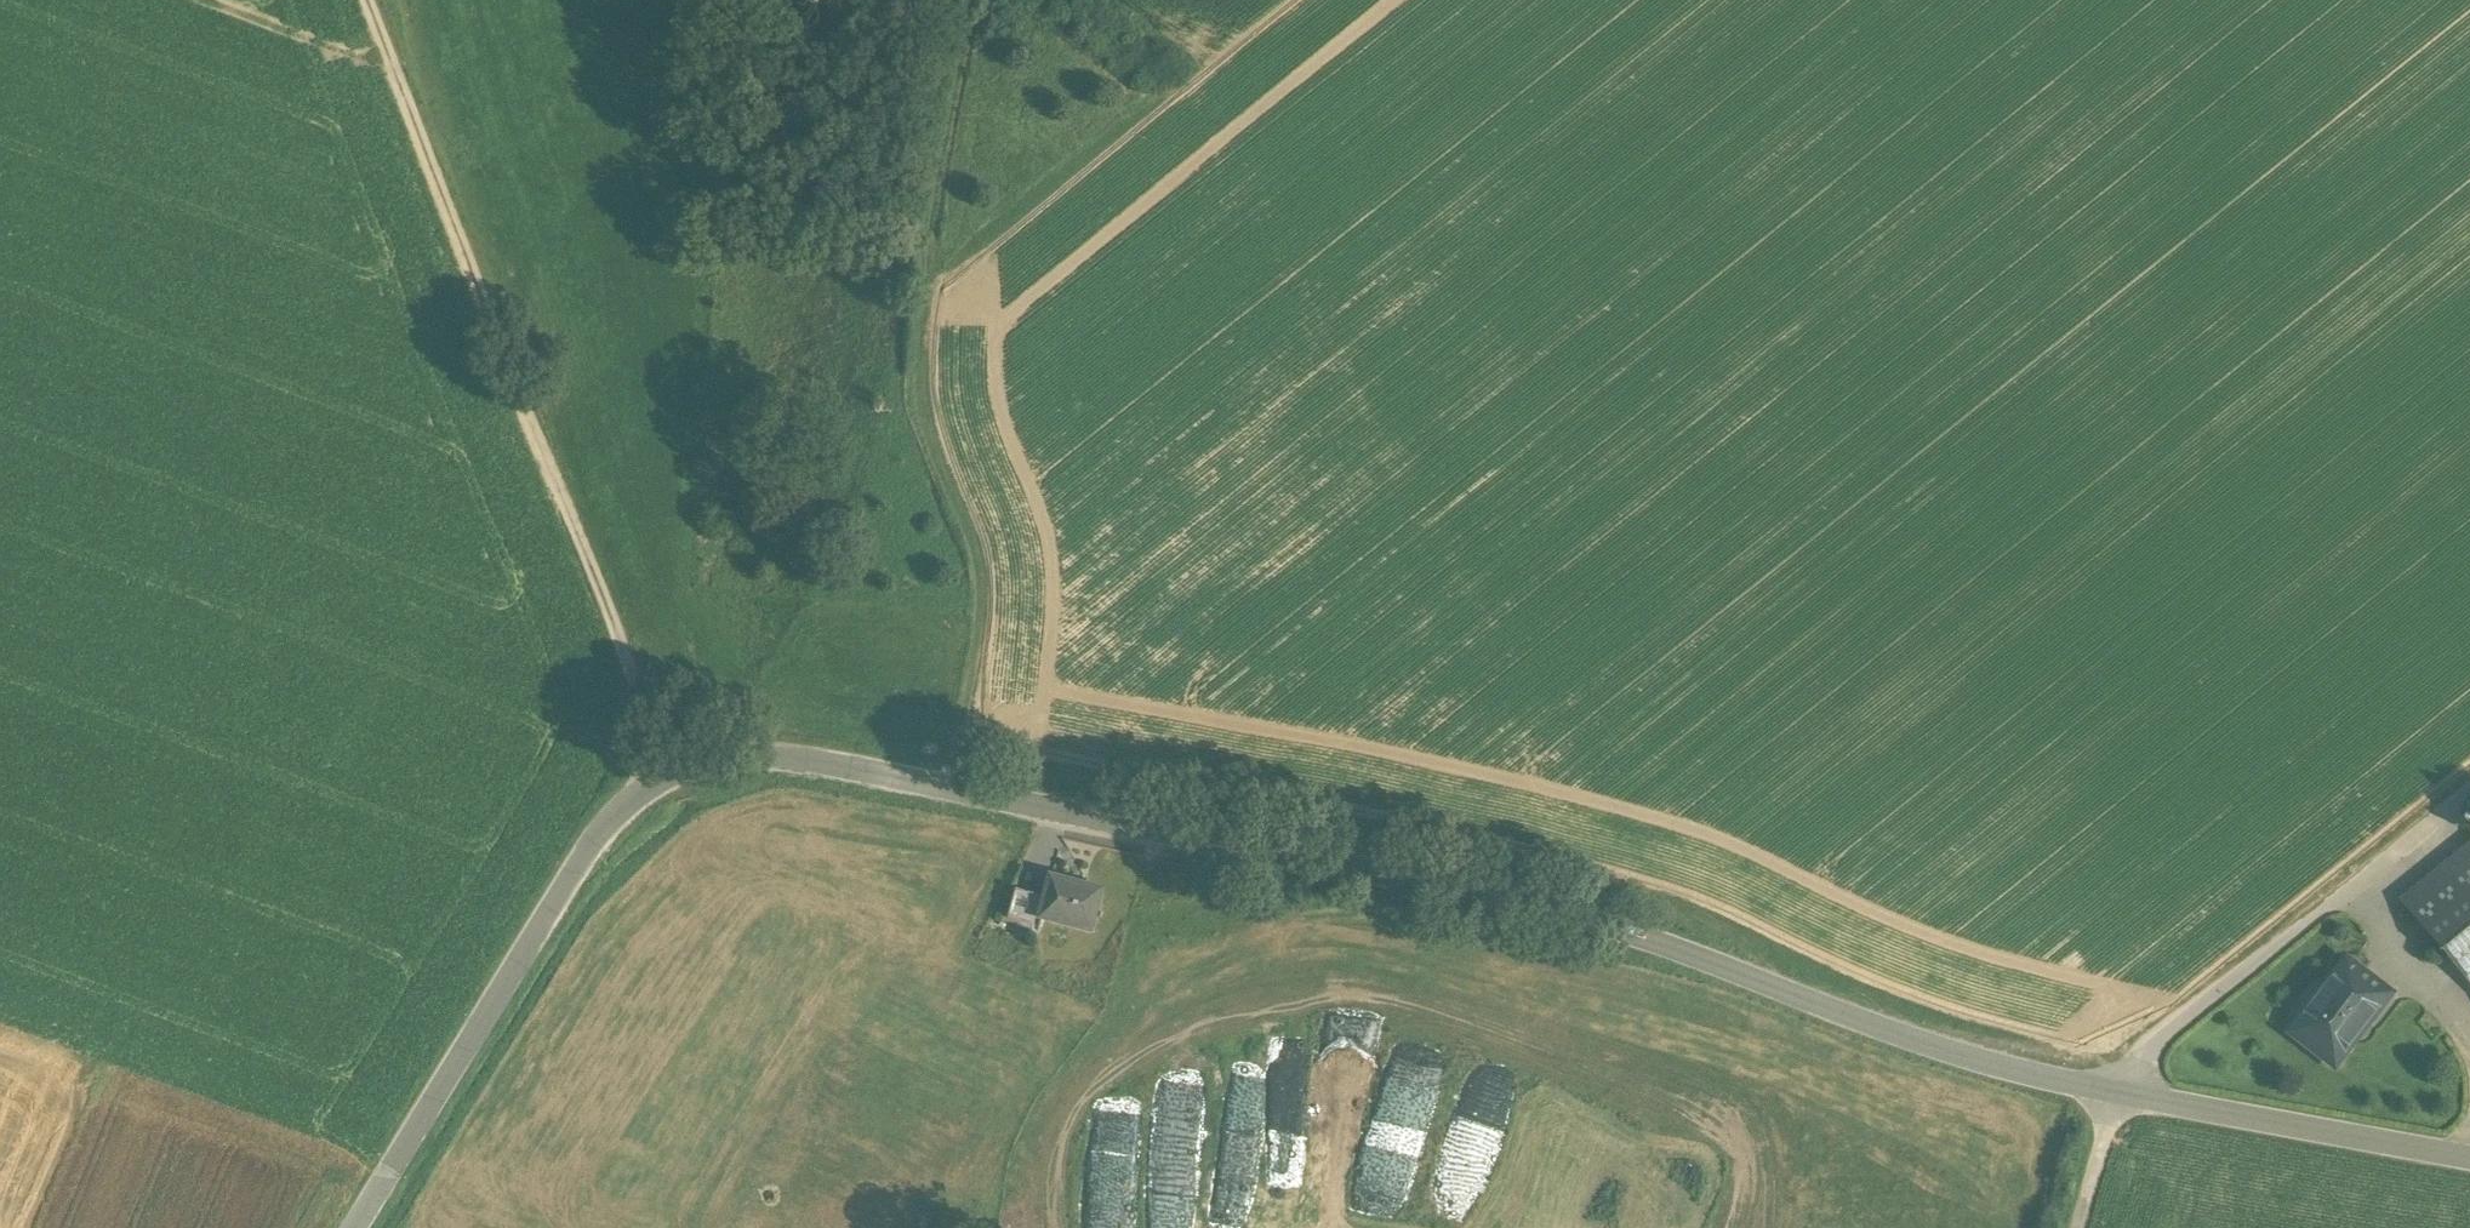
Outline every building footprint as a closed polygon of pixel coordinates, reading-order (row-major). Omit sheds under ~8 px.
[(2403,901),(2469,984),(2469,846),(2403,901)] [(1101,890),(1051,877),(1046,897),(1040,918),(1042,918),(1091,930),(1101,890)] [(1046,897),(1016,889),(1008,918),(1040,927),(1042,918),(1040,918),(1046,897)] [(2347,961),(2297,1025),(2299,1040),(2326,1061),(2341,1059),(2391,995),(2347,961)]
